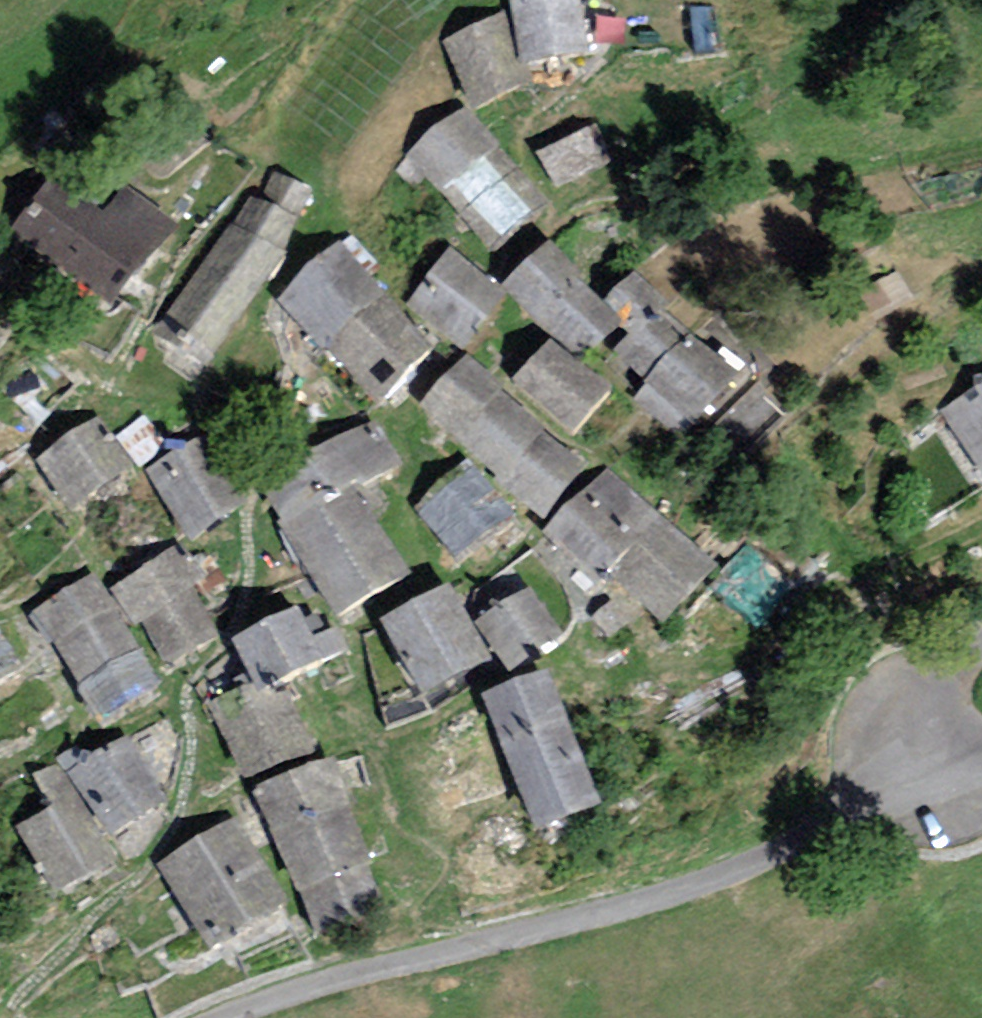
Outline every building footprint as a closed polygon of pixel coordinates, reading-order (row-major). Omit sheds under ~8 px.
[(523,59),(585,50),(578,0),(514,0),(523,59)] [(502,16),(445,41),(474,104),(530,79),(502,16)] [(495,142),(468,109),(413,156),(440,188),(495,142)] [(612,158),(595,125),(541,153),(558,186),(612,158)] [(544,200),(495,142),(440,188),(488,246),(544,200)] [(234,226),(231,224),(157,332),(206,362),(284,252),(281,251),(309,188),(275,173),(261,202),(252,198),(234,226)] [(107,215),(53,179),(14,235),(113,302),(168,222),(123,191),(107,215)] [(619,318),(550,244),(508,283),(576,358),(619,318)] [(380,291),(338,246),(283,298),(324,342),(380,291)] [(503,291),(450,251),(409,304),(462,344),(503,291)] [(912,298),(899,271),(862,290),(876,317),(912,298)] [(665,302),(636,276),(605,301),(634,332),(617,350),(694,420),(733,372),(691,337),(658,308),(665,302)] [(432,346),(380,291),(324,342),(377,398),(432,346)] [(607,387),(550,339),(514,382),(570,430),(607,387)] [(31,358),(0,395),(0,410),(20,426),(57,379),(31,358)] [(501,391),(467,359),(424,403),(458,436),(501,391)] [(945,412),(981,468),(981,388),(945,412)] [(579,467),(501,391),(458,436),(536,511),(579,467)] [(166,443),(144,415),(117,436),(139,464),(166,443)] [(128,464),(98,420),(38,459),(68,503),(128,464)] [(399,461),(377,421),(264,482),(282,516),(361,473),(365,480),(399,461)] [(246,498),(203,434),(148,470),(191,534),(246,498)] [(511,513),(468,463),(417,507),(459,557),(511,513)] [(708,566),(605,468),(546,530),(599,580),(610,568),(660,616),(708,566)] [(404,570),(352,487),(285,529),(337,611),(404,570)] [(794,582),(748,544),(713,587),(759,624),(794,582)] [(193,583),(171,550),(114,588),(136,621),(141,617),(193,583)] [(112,605),(95,576),(37,611),(54,639),(112,605)] [(216,633),(193,583),(141,617),(162,659),(216,633)] [(487,654),(449,583),(383,619),(422,690),(487,654)] [(559,633),(529,589),(478,622),(508,667),(559,633)] [(627,621),(611,601),(592,617),(608,637),(627,621)] [(136,645),(112,605),(54,639),(78,680),(136,645)] [(313,640),(298,610),(236,639),(256,682),(259,687),(278,678),(344,646),(336,629),(313,640)] [(0,636),(0,671),(15,662),(0,636)] [(156,678),(136,645),(78,680),(98,713),(156,678)] [(598,799),(548,672),(485,696),(535,823),(598,799)] [(309,745),(278,678),(259,687),(256,682),(211,704),(245,775),(309,745)] [(165,799),(127,739),(73,772),(110,833),(165,799)] [(365,857),(332,761),(260,790),(299,885),(314,928),(382,904),(365,857)] [(112,858),(60,762),(35,775),(53,808),(20,826),(54,889),(112,858)] [(282,900),(234,820),(161,864),(210,944),(282,900)]
